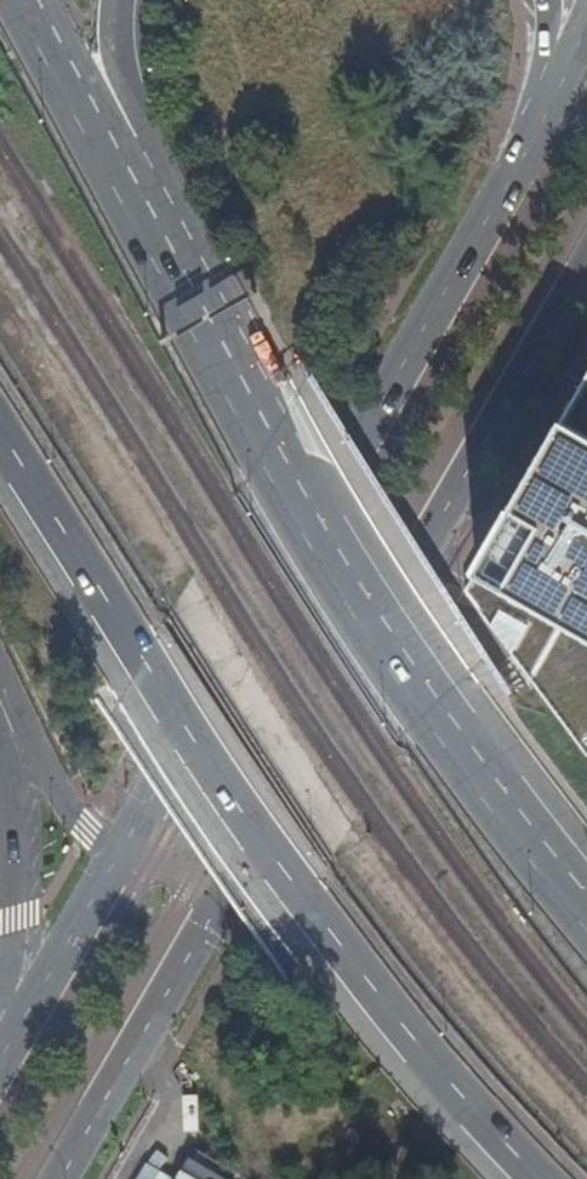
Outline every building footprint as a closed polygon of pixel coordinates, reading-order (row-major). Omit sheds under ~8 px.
[(465,593),(586,757),(586,380),(465,593)] [(189,1157),(176,1178),(227,1178),(189,1157)]
